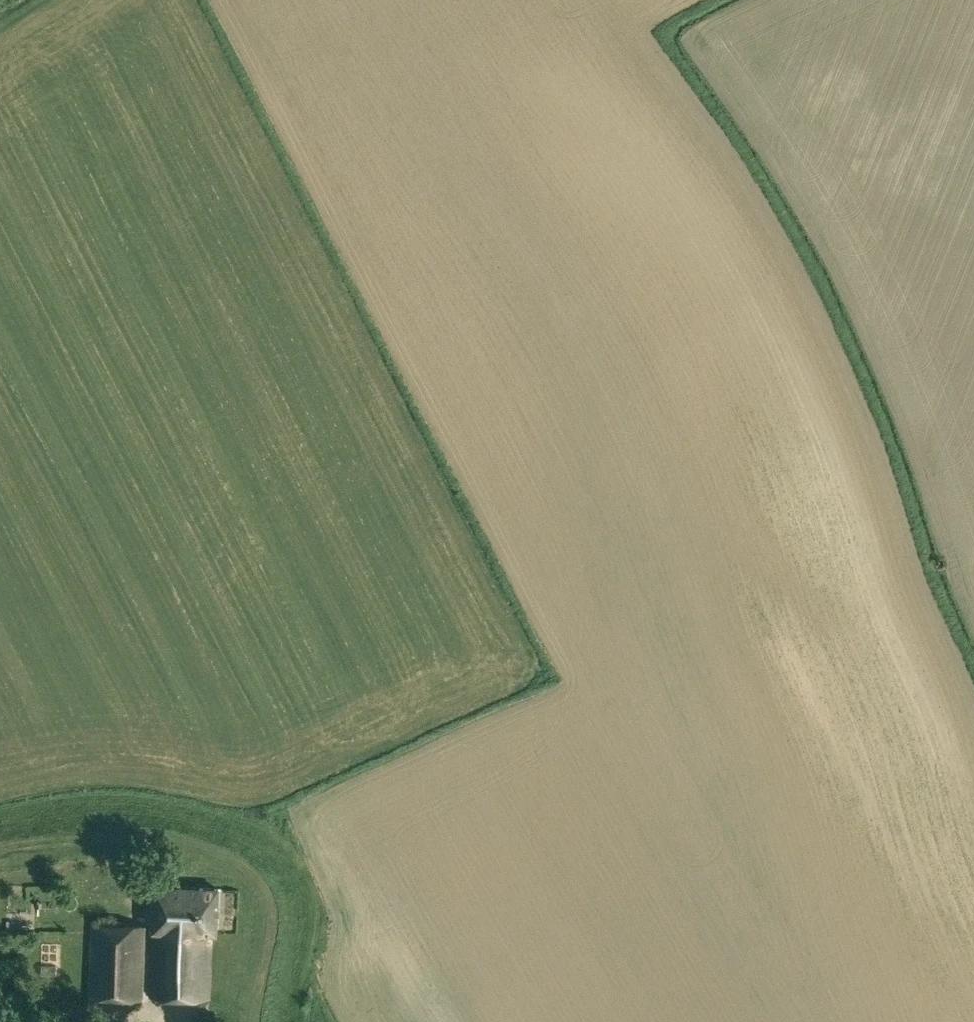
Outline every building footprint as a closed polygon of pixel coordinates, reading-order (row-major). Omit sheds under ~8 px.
[(150,995),(209,997),(212,933),(217,933),(218,888),(154,885),(150,995)] [(90,922),(87,994),(143,998),(146,925),(90,922)]
